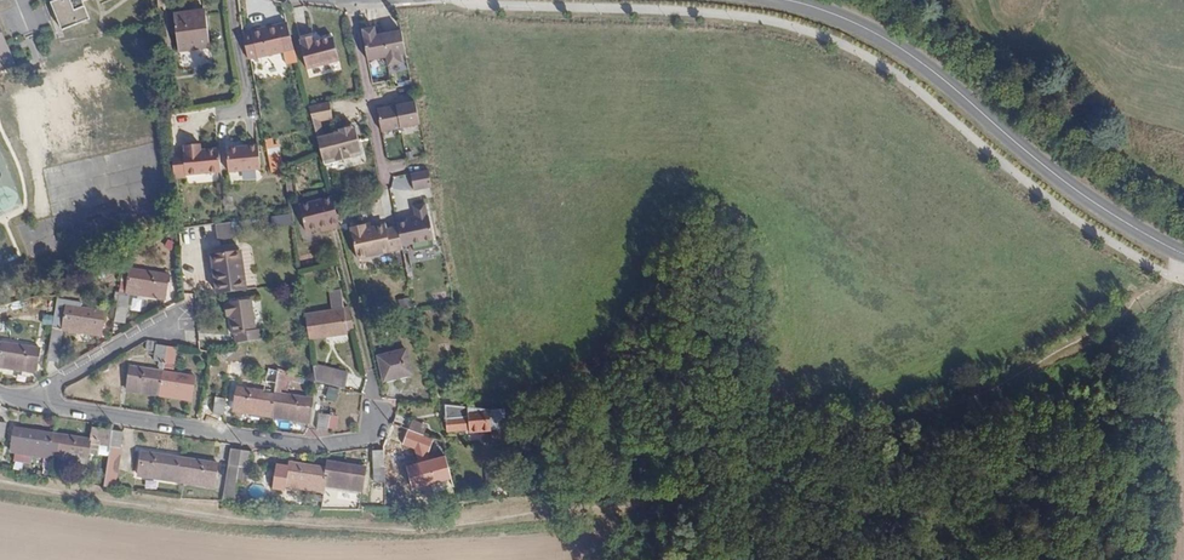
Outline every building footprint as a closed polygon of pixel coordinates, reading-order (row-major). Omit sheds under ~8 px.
[(51,3),(62,31),(90,19),(83,2),(87,0),(58,0),(51,3)] [(205,10),(173,15),(178,51),(210,47),(205,10)] [(248,59),(284,51),(278,26),(251,32),(252,32),(243,34),(248,59)] [(387,57),(382,35),(379,35),(377,27),(362,30),(368,61),(387,57)] [(2,31),(0,32),(0,70),(14,64),(2,31)] [(387,57),(388,66),(402,63),(400,54),(406,53),(401,31),(382,35),(387,57)] [(339,61),(333,37),(313,42),(312,37),(300,40),(302,45),(301,46),(307,69),(339,61)] [(329,102),(309,106),(324,165),(362,155),(358,139),(354,140),(351,127),(339,130),(340,133),(323,137),(319,121),(332,118),(329,102)] [(382,132),(420,124),(415,102),(377,110),(382,132)] [(271,173),(283,168),(280,158),(278,147),(273,148),(271,139),(265,140),(271,173)] [(172,153),(174,179),(186,178),(186,175),(221,172),(219,149),(200,151),(200,144),(191,145),(184,145),(185,152),(172,153)] [(261,169),(258,145),(226,148),(228,173),(261,169)] [(411,173),(414,190),(432,187),(428,170),(411,173)] [(330,229),(340,227),(332,197),(299,205),(306,231),(320,228),(329,226),(330,229)] [(408,221),(398,223),(398,227),(402,246),(413,244),(414,252),(434,248),(433,240),(434,239),(430,217),(428,218),(426,204),(414,206),(416,216),(413,217),(414,220),(408,221)] [(236,222),(221,224),(222,240),(239,238),(236,222)] [(402,246),(398,227),(386,229),(385,225),(366,229),(365,224),(351,227),(357,258),(403,249),(402,246)] [(211,255),(217,294),(247,289),(241,250),(211,255)] [(168,277),(132,271),(129,293),(165,299),(168,277)] [(293,282),(284,283),(285,292),(294,290),(293,282)] [(119,295),(115,322),(125,323),(129,297),(119,295)] [(82,301),(57,298),(47,361),(58,362),(63,330),(101,335),(102,324),(99,324),(100,313),(81,310),(82,301)] [(236,342),(259,339),(257,330),(254,330),(250,299),(228,302),(229,304),(225,304),(226,316),(230,316),(233,334),(235,333),(236,342)] [(349,307),(305,312),(309,338),(327,337),(327,332),(349,331),(355,331),(349,307)] [(163,367),(167,346),(157,345),(156,342),(147,341),(146,349),(156,351),(154,361),(158,361),(158,366),(161,367),(160,371),(130,366),(129,372),(126,390),(159,395),(163,372),(163,367)] [(0,342),(0,367),(37,372),(41,349),(0,342)] [(177,347),(167,346),(163,367),(174,369),(177,347)] [(411,373),(406,350),(378,357),(384,380),(411,373)] [(316,381),(345,389),(350,375),(314,364),(316,381)] [(288,390),(289,370),(268,368),(267,389),(288,390)] [(163,372),(159,395),(191,400),(195,377),(163,372)] [(271,417),(274,393),(237,387),(233,411),(271,417)] [(312,399),(274,393),(271,417),(309,422),(312,399)] [(223,415),(226,399),(215,397),(213,414),(223,415)] [(490,409),(444,405),(447,432),(469,430),(469,431),(478,431),(479,440),(488,439),(487,431),(491,430),(490,409)] [(490,409),(491,430),(506,429),(505,408),(490,409)] [(317,430),(327,431),(330,414),(319,413),(317,430)] [(427,426),(412,420),(408,429),(423,435),(427,426)] [(90,439),(52,434),(51,442),(59,443),(56,459),(87,463),(88,453),(99,455),(101,440),(113,442),(115,430),(92,427),(90,439)] [(51,442),(52,434),(14,428),(11,452),(56,459),(59,443),(51,442)] [(123,448),(125,432),(115,430),(113,442),(112,447),(123,448)] [(101,440),(99,455),(111,456),(112,447),(113,442),(101,440)] [(121,461),(123,448),(112,447),(111,456),(111,460),(121,461)] [(223,501),(233,502),(236,483),(241,450),(231,448),(223,501)] [(246,484),(252,452),(241,450),(236,483),(246,484)] [(388,451),(378,451),(379,468),(389,467),(388,451)] [(178,469),(179,457),(142,452),(138,475),(184,483),(186,470),(178,469)] [(218,463),(179,457),(178,469),(186,470),(184,483),(214,487),(218,463)] [(111,460),(106,487),(117,488),(121,461),(111,460)] [(362,466),(327,461),(326,468),(325,485),(362,491),(364,480),(360,480),(362,466)] [(285,486),(324,492),(325,485),(326,468),(289,462),(288,466),(276,464),(273,488),(284,490),(285,486)] [(494,483),(493,471),(486,471),(486,479),(487,483),(494,483)]
